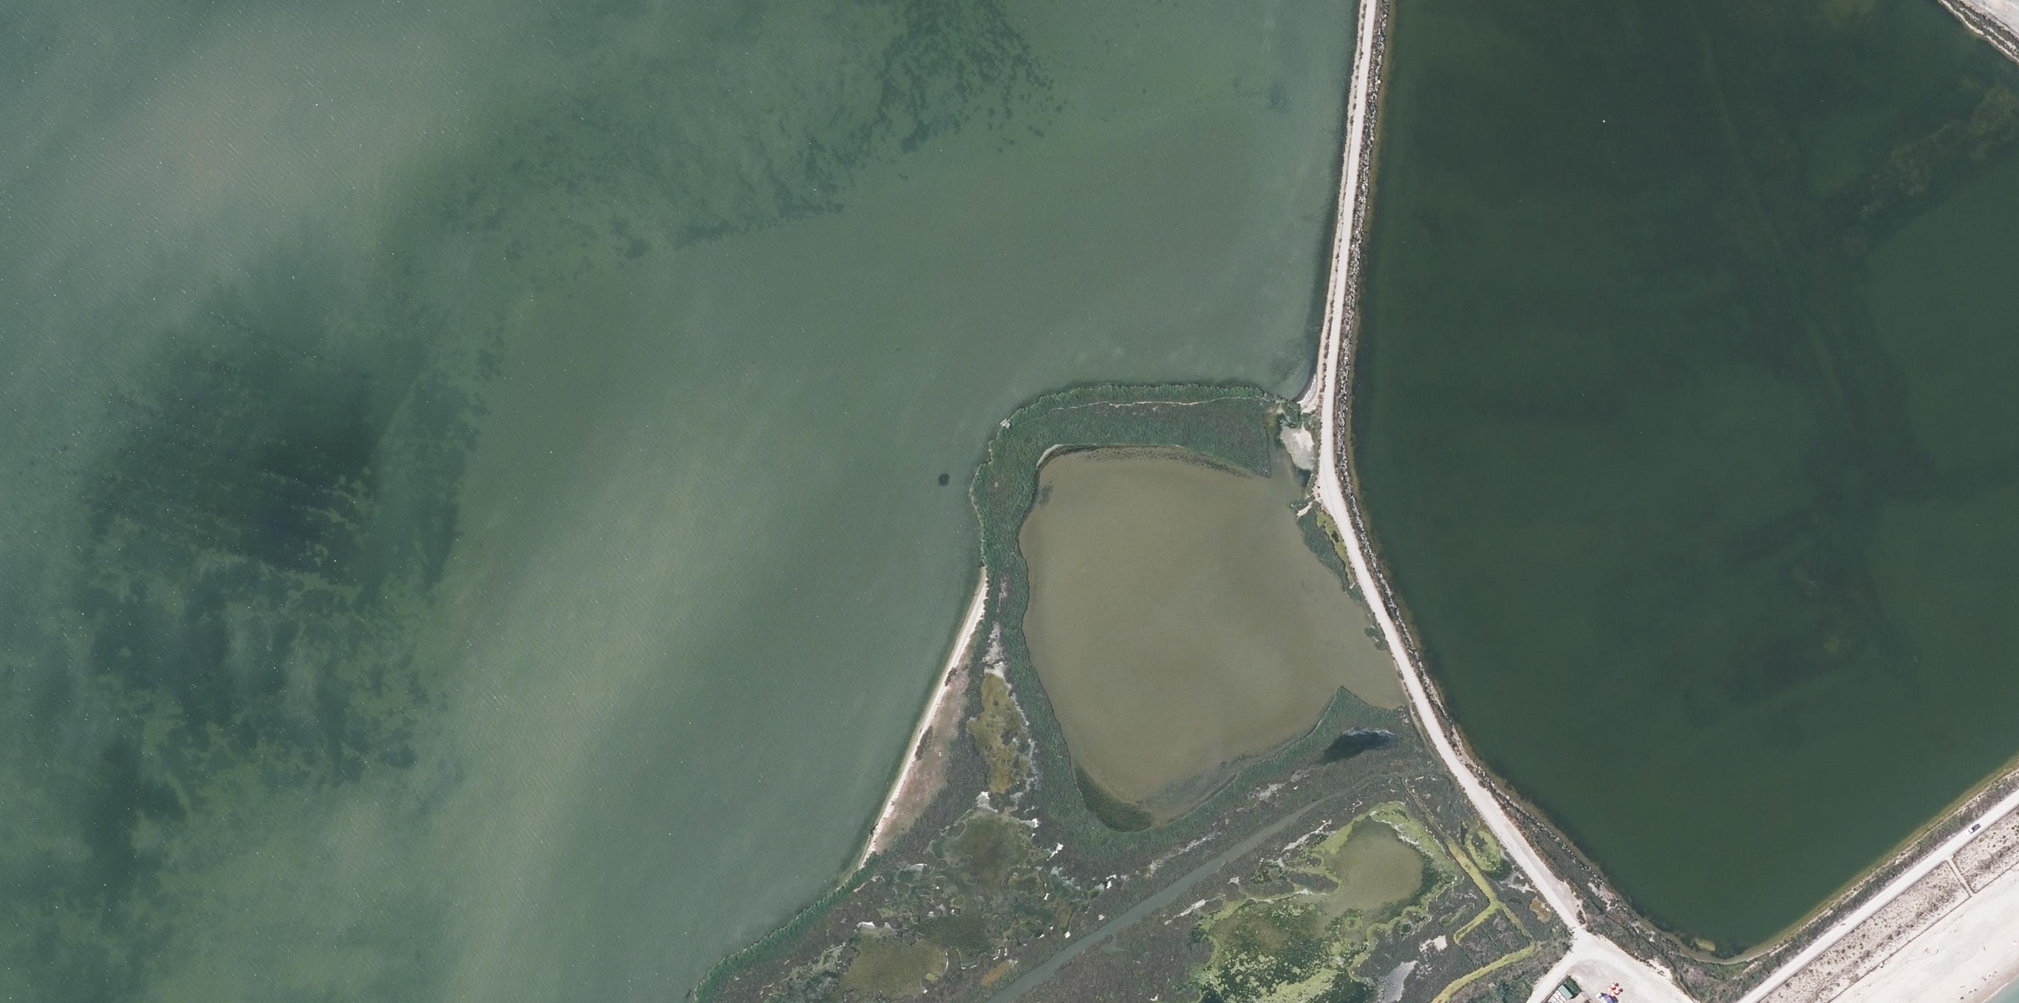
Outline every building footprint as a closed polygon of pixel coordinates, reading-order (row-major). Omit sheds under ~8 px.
[(1496,992),(1499,987),(1493,981),(1490,985),(1496,992)]
